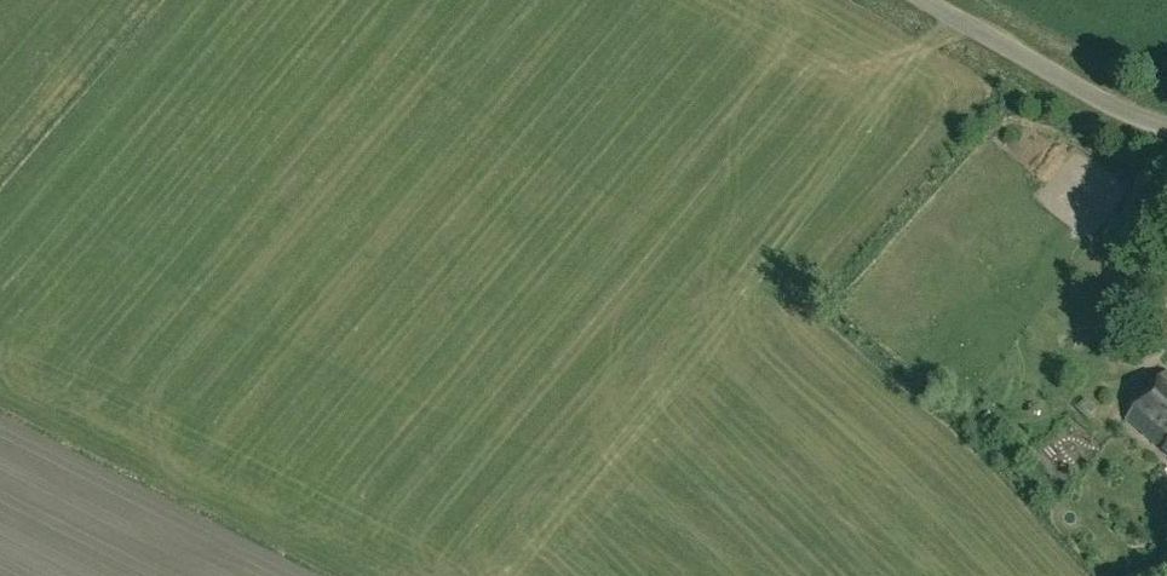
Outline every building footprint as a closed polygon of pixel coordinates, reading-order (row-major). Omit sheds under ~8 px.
[(1126,417),(1166,454),(1166,371),(1126,417)]
